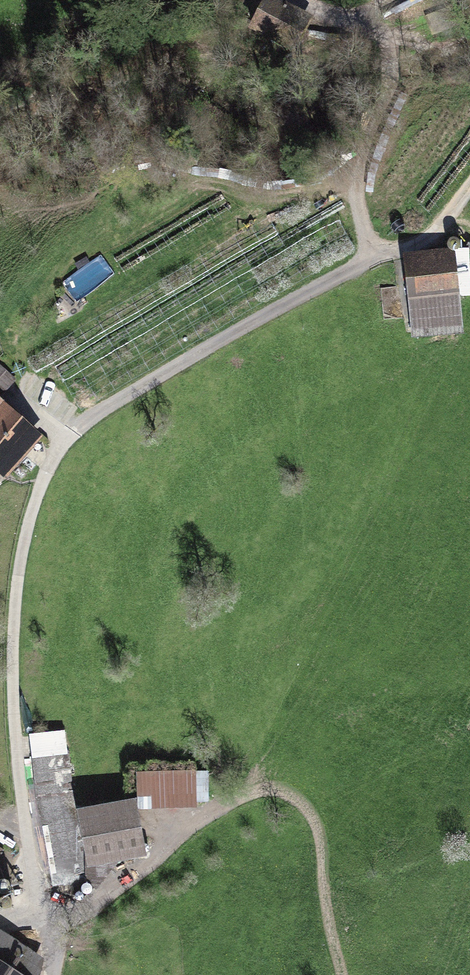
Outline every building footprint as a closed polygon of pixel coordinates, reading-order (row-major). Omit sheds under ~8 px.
[(250,39),(297,57),(313,16),(270,0),(265,0),(250,39)] [(411,339),(463,333),(453,247),(401,253),(411,339)] [(62,284),(75,301),(114,271),(101,254),(62,284)] [(53,434),(0,382),(0,475),(6,481),(53,434)] [(67,732),(30,737),(41,826),(63,823),(59,789),(73,787),(67,732)] [(198,812),(196,775),(137,777),(138,814),(198,812)] [(198,777),(200,804),(209,804),(208,776),(198,777)] [(79,864),(134,854),(123,796),(68,807),(79,864)]
